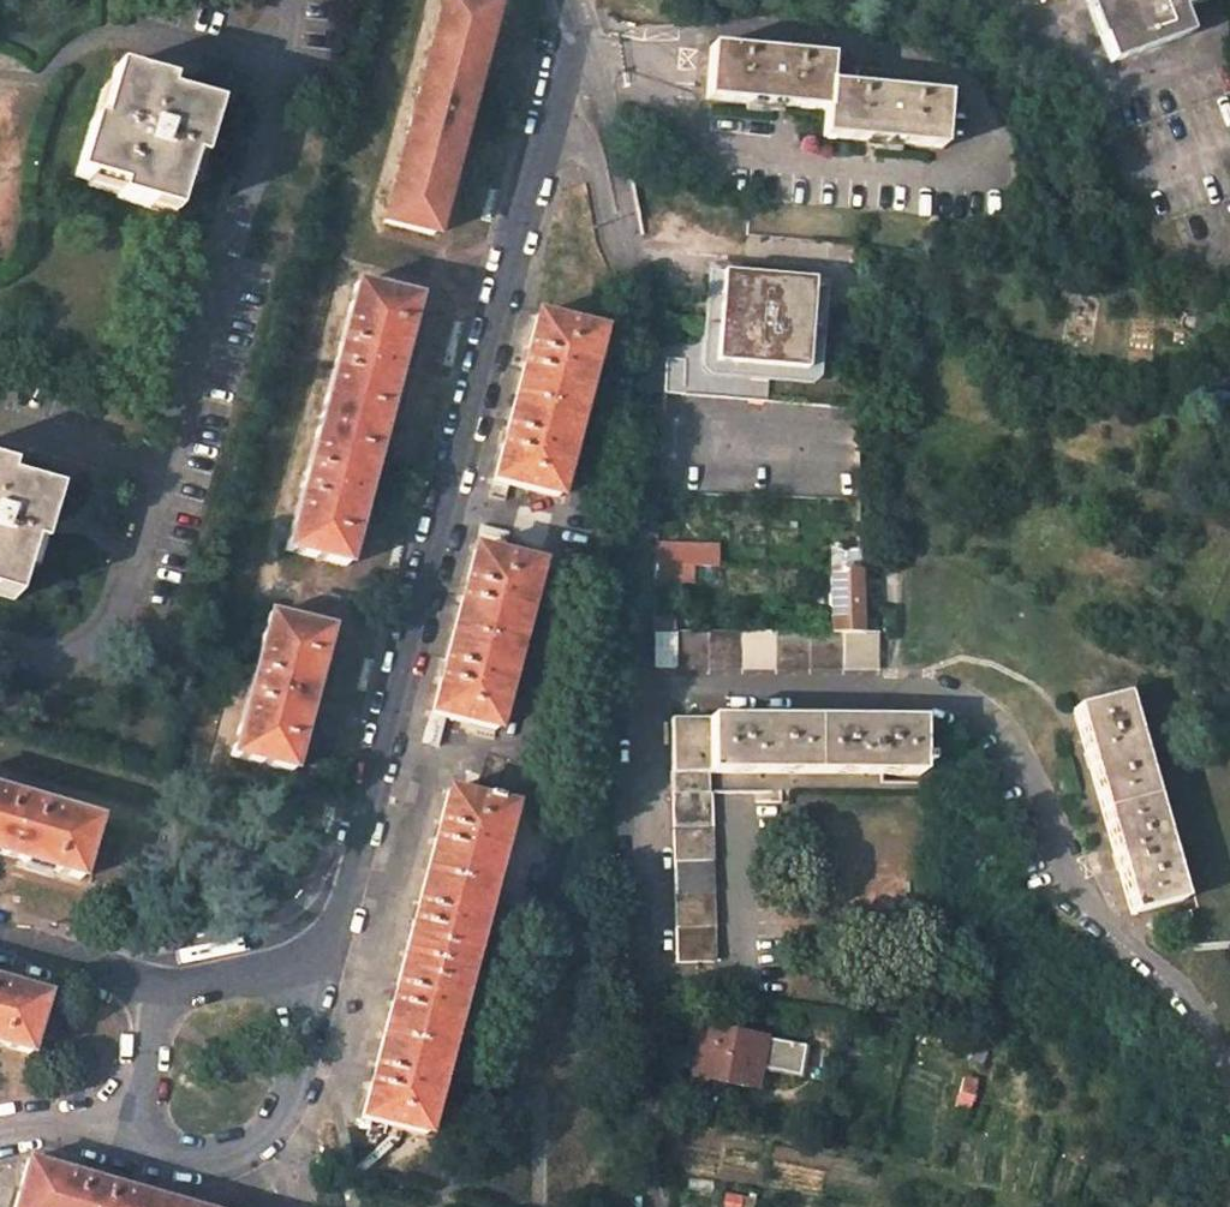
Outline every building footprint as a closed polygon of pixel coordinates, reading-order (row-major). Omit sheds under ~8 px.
[(435,37),(442,39),(404,180),(398,178),(386,221),(433,233),(460,133),(494,6),(473,0),(445,0),(435,37)] [(1109,70),(1180,44),(1170,18),(1218,1),(1218,0),(1082,0),(1109,70)] [(435,37),(398,178),(404,180),(442,39),(435,37)] [(946,146),(952,92),(831,80),(834,55),(714,45),(708,98),(828,109),(825,136),(946,146)] [(217,110),(186,100),(168,94),(170,88),(154,83),(114,70),(96,125),(87,123),(70,177),(114,191),(112,198),(174,217),(190,163),(199,166),(217,110)] [(723,267),(708,266),(700,358),(715,359),(723,267)] [(813,276),(723,267),(715,359),(700,358),(663,355),(664,363),(663,388),(859,405),(859,371),(819,368),(805,367),(813,276)] [(805,367),(819,368),(827,277),(813,276),(805,367)] [(416,298),(356,281),(285,546),(345,563),(357,523),(407,334),(416,298)] [(585,391),(581,390),(592,348),(596,349),(601,329),(537,313),(531,339),(503,444),(494,478),(558,494),(563,474),(558,473),(570,429),(576,430),(585,391)] [(0,468),(0,598),(13,602),(29,548),(38,550),(55,493),(7,479),(10,471),(0,468)] [(715,547),(655,546),(654,564),(714,564),(715,547)] [(444,666),(433,709),(496,726),(502,704),(497,704),(508,661),(513,662),(523,624),(519,624),(530,580),(536,581),(539,564),(476,548),(469,573),(444,666)] [(831,565),(831,629),(863,630),(862,563),(830,562),(831,565)] [(714,568),(714,564),(654,564),(654,581),(710,582),(711,568),(714,568)] [(329,626),(269,610),(231,752),(291,768),(309,700),(329,626)] [(675,612),(653,612),(653,628),(675,628),(675,612)] [(831,629),(676,629),(677,666),(877,666),(877,630),(863,630),(831,629)] [(1073,708),(1132,914),(1185,899),(1125,693),(1073,708)] [(671,716),(672,770),(712,770),(921,770),(921,717),(671,716)] [(672,788),(712,788),(712,770),(672,770),(672,788)] [(513,805),(449,787),(439,827),(415,916),(387,1022),(367,1092),(362,1115),(425,1132),(430,1112),(425,1110),(437,1066),(443,1067),(453,1029),(448,1028),(459,985),(464,986),(475,947),(470,945),(481,903),(486,904),(496,867),(491,866),(502,824),(507,826),(513,805)] [(101,818),(0,788),(0,853),(14,857),(83,878),(101,818)] [(672,788),(673,960),(713,959),(712,788),(672,788)] [(595,863),(594,880),(611,881),(611,864),(595,863)] [(47,995),(15,985),(0,980),(0,1046),(29,1055),(47,995)] [(804,1044),(696,1023),(686,1076),(756,1090),(760,1070),(797,1077),(804,1044)] [(987,1050),(974,1045),(969,1060),(982,1064),(987,1050)] [(982,1077),(967,1072),(960,1094),(974,1100),(982,1077)] [(970,1112),(974,1100),(960,1094),(955,1107),(970,1112)] [(100,1180),(79,1174),(30,1159),(15,1206),(190,1206),(100,1180)] [(713,1175),(689,1174),(687,1190),(712,1191),(713,1175)] [(725,1192),(722,1206),(741,1206),(744,1196),(725,1192)]
